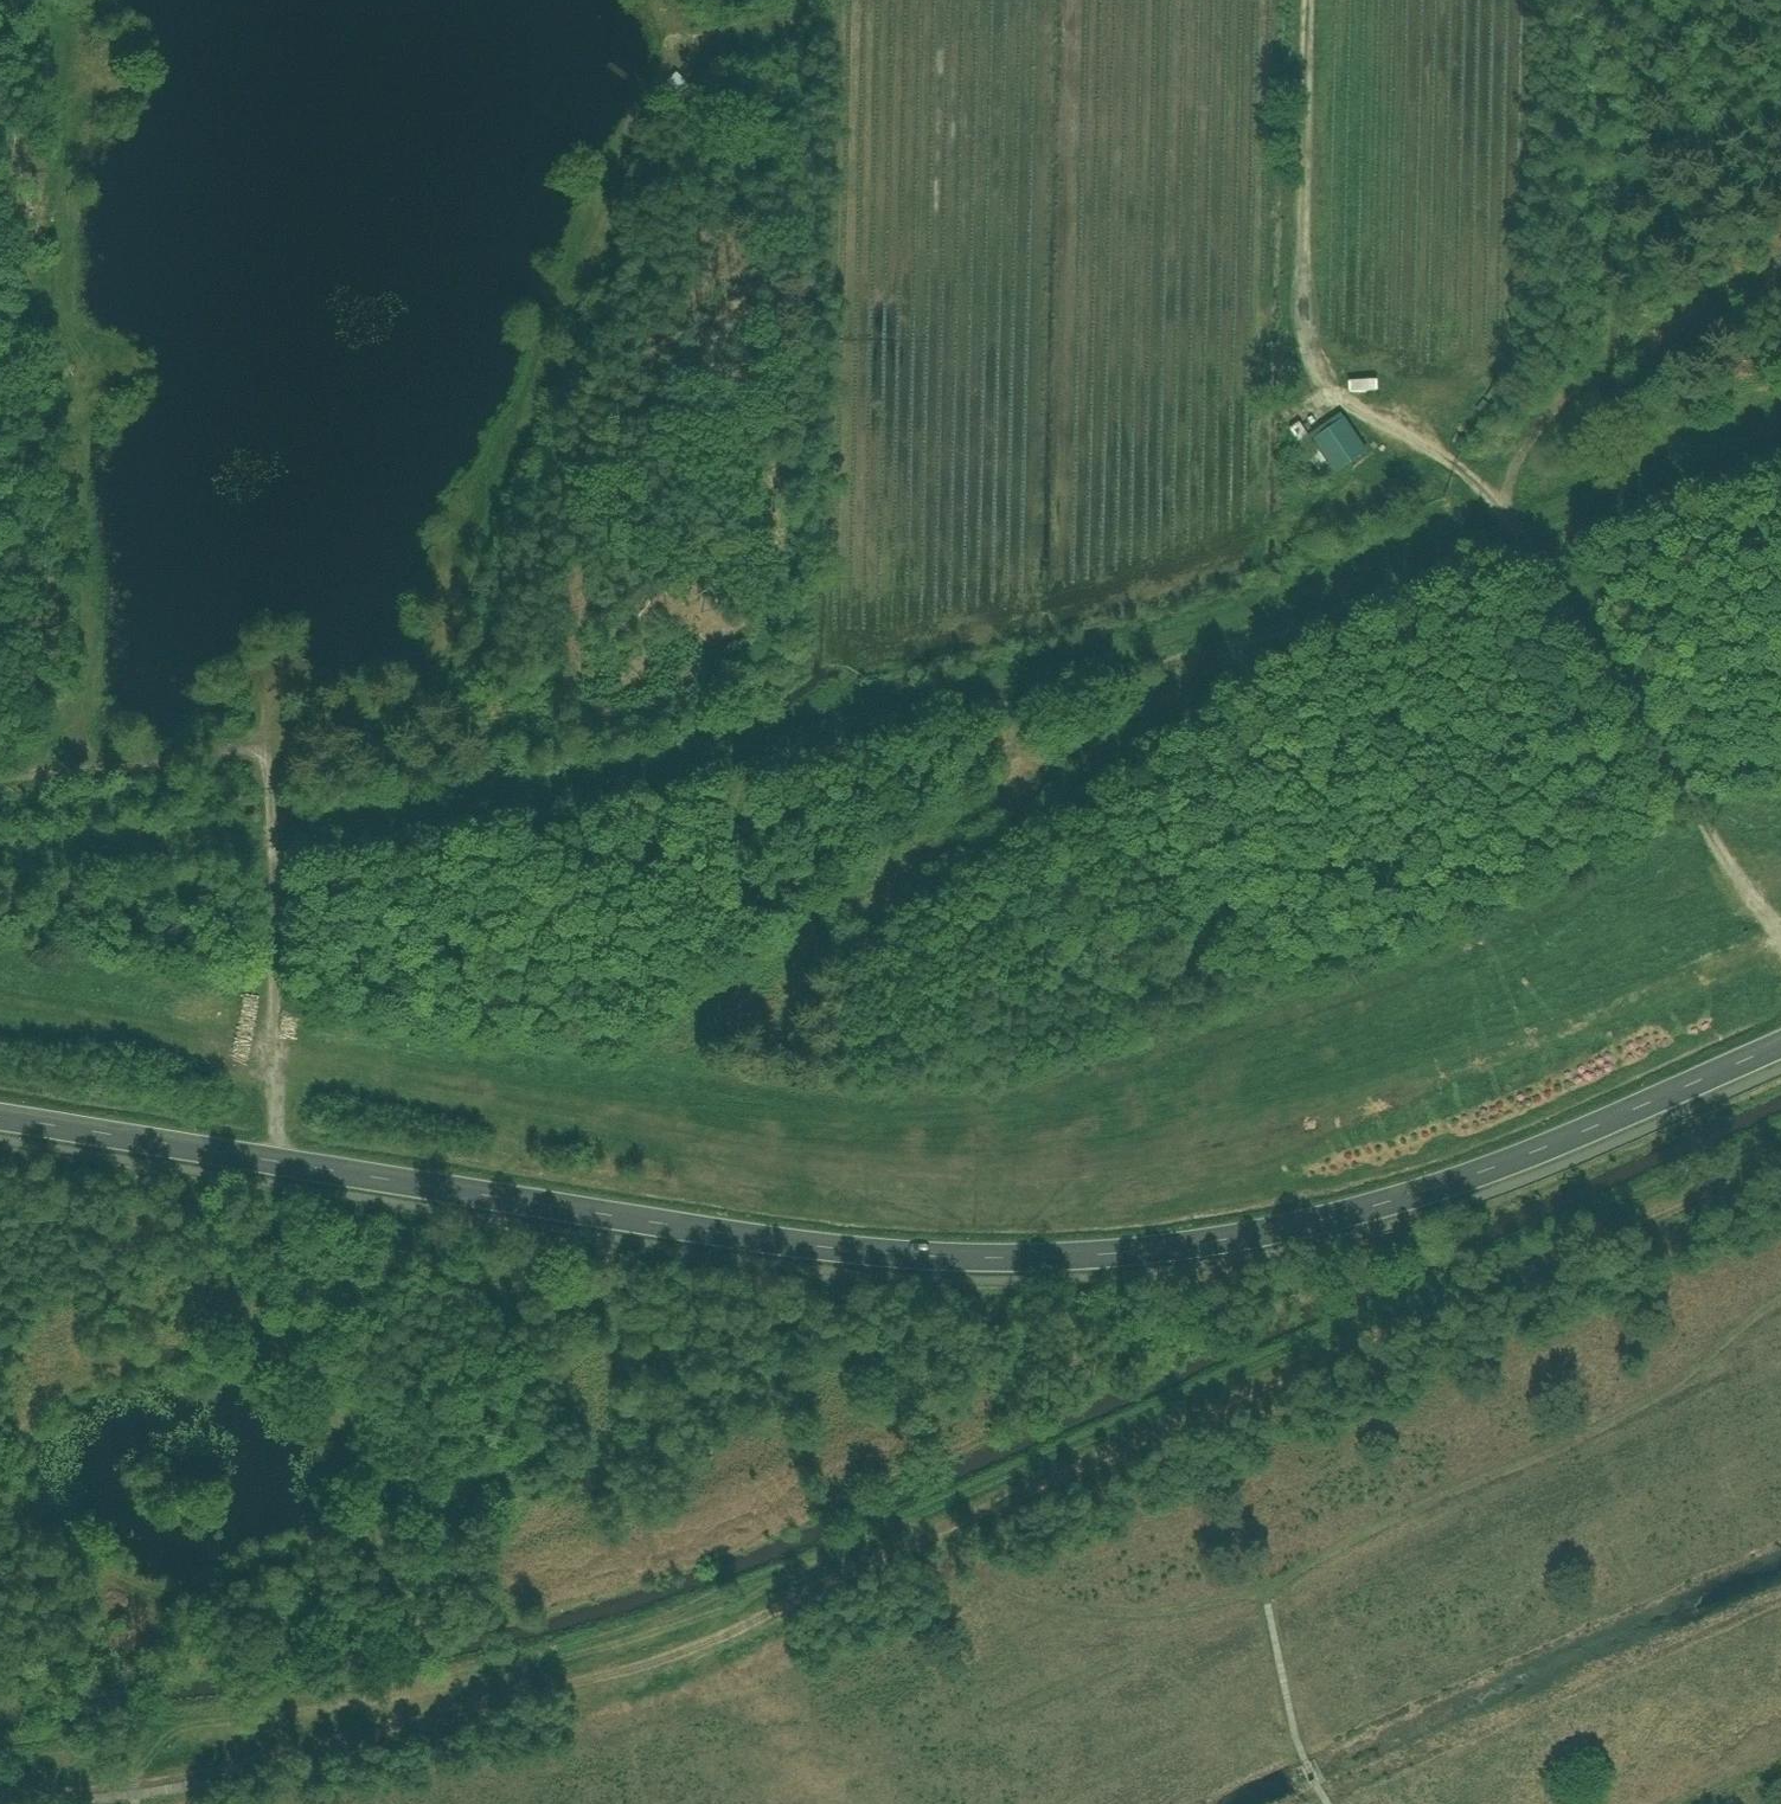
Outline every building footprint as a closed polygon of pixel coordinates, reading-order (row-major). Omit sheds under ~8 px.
[(677,103),(693,85),(702,93),(722,71),(699,50),(663,90),(677,103)] [(1346,420),(1314,442),(1331,467),(1337,477),(1370,455),(1346,420)] [(1337,477),(1331,467),(1318,476),(1324,486),(1337,477)]
